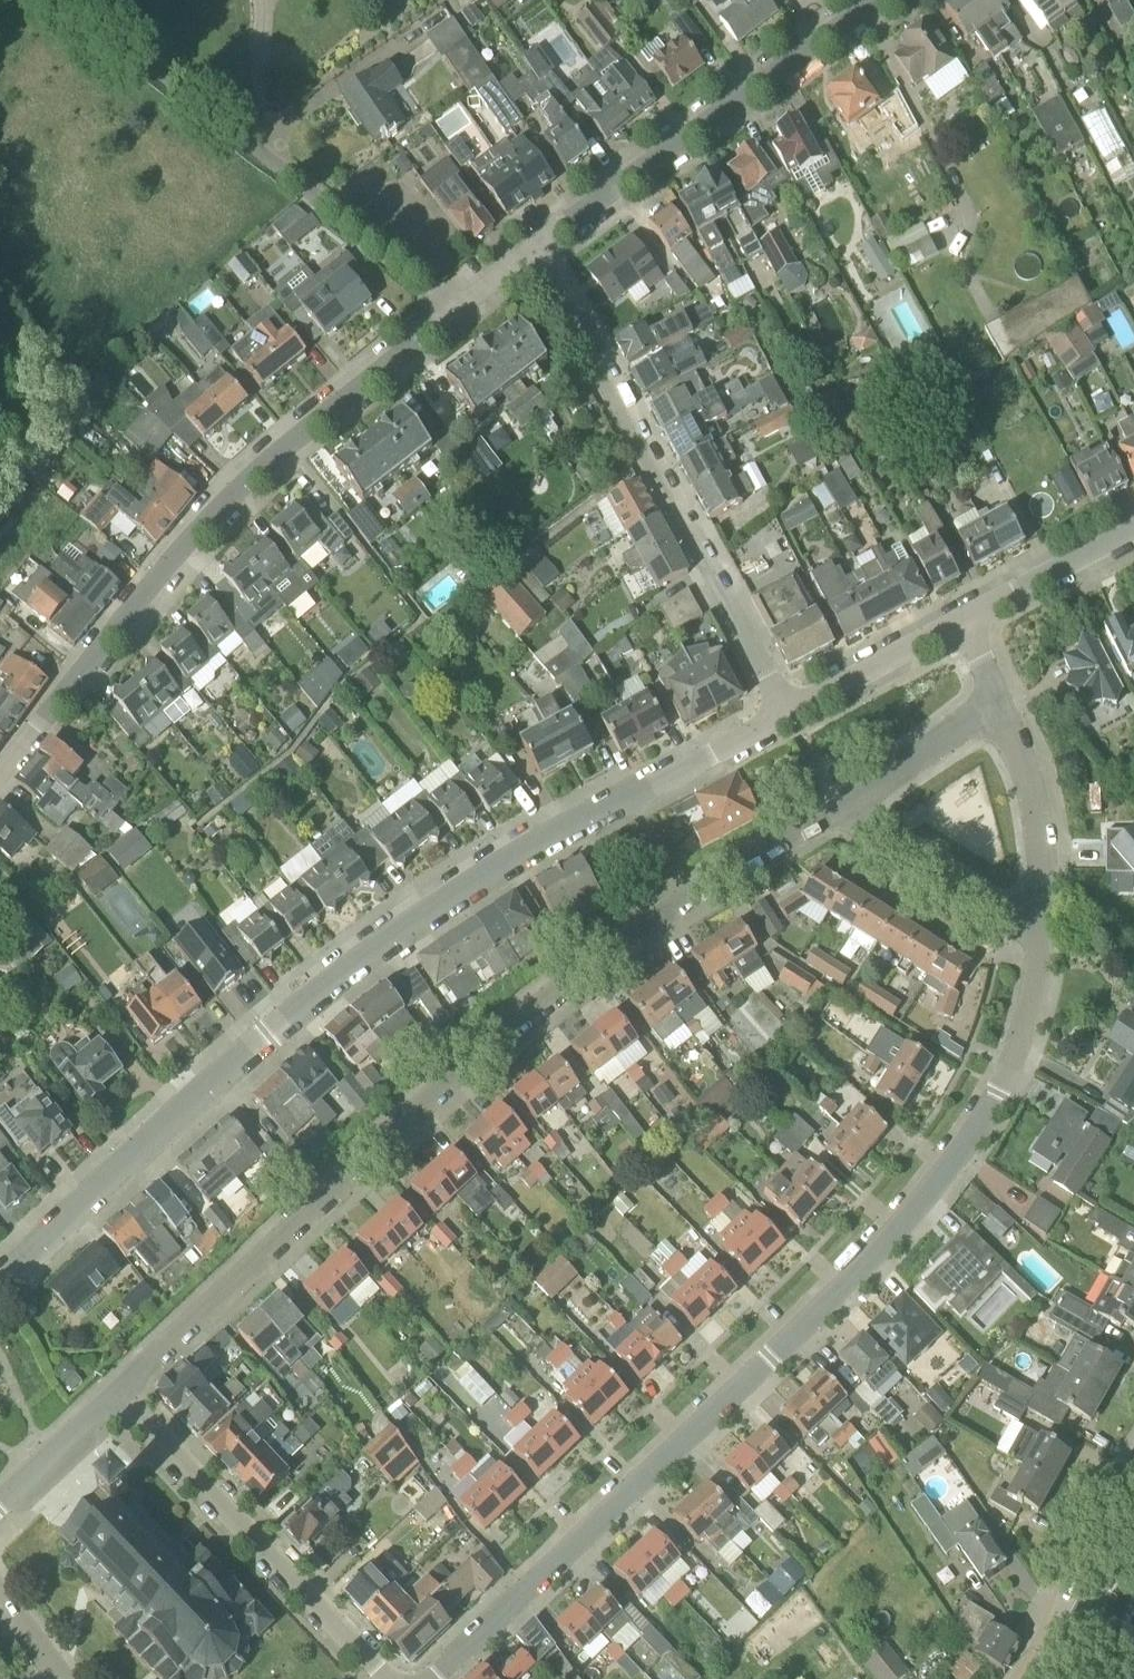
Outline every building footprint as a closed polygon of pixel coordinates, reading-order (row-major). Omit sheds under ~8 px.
[(498,12),(509,4),(506,0),(490,0),(498,12)] [(603,0),(596,6),(607,21),(615,15),(603,0)] [(769,0),(727,0),(734,10),(732,11),(720,20),(738,43),(778,12),(769,0)] [(946,9),(968,40),(976,34),(995,61),(1009,51),(972,0),(959,0),(946,9)] [(1009,51),(1023,41),(1003,14),(1010,9),(1004,0),(972,0),(1009,51)] [(1055,36),(1070,25),(1052,0),(1029,0),(1055,36)] [(1070,25),(1084,14),(1074,0),(1052,0),(1070,25)] [(1125,0),(1106,0),(1111,9),(1126,1),(1125,0)] [(473,29),(485,20),(475,5),(463,14),(473,29)] [(620,39),(606,22),(607,21),(596,6),(579,19),(605,51),(608,49),(620,39)] [(654,63),(674,89),(704,67),(693,51),(704,42),(685,16),(672,26),(683,40),(667,53),(658,41),(640,54),(650,67),(654,63)] [(907,49),(895,57),(916,86),(955,58),(929,22),(902,41),(907,49)] [(481,86),(493,78),(467,43),(451,55),(475,90),(481,86)] [(570,95),(552,73),(555,71),(539,47),(524,57),(533,73),(540,83),(557,107),(570,96),(570,95)] [(625,64),(602,82),(633,121),(656,103),(625,64)] [(987,65),(972,76),(989,108),(1006,97),(995,81),(997,79),(987,65)] [(342,96),(376,144),(405,123),(387,96),(402,85),(389,66),(373,77),(372,75),(342,96)] [(545,141),(567,171),(591,154),(573,131),(533,73),(517,85),(538,113),(536,114),(552,135),(545,141)] [(839,103),(835,106),(859,138),(888,117),(879,105),(880,105),(857,73),(831,92),(839,103)] [(576,103),(589,120),(607,142),(633,121),(602,82),(595,74),(580,91),(585,97),(576,103)] [(523,122),(493,78),(481,86),(485,92),(494,104),(511,130),(523,122)] [(1057,158),(1084,143),(1060,99),(1033,114),(1057,158)] [(455,139),(476,124),(461,104),(441,119),(455,139)] [(1133,177),(1133,160),(1105,107),(1082,120),(1118,186),(1133,177)] [(784,142),(773,148),(789,176),(802,201),(813,196),(815,200),(826,194),(823,190),(833,185),(830,177),(842,171),(827,143),(816,149),(799,119),(777,130),(784,142)] [(426,141),(436,134),(429,124),(419,132),(426,141)] [(473,160),(457,139),(446,148),(462,169),(473,160)] [(531,199),(555,181),(522,139),(511,147),(518,156),(506,165),(531,199)] [(741,162),(729,170),(760,213),(777,201),(764,183),(775,175),(755,147),(738,158),(741,162)] [(476,174),(508,216),(531,199),(506,165),(494,150),(472,168),(476,174)] [(404,176),(413,170),(402,153),(393,160),(404,176)] [(477,242),(494,229),(457,182),(463,178),(449,160),(421,182),(434,199),(469,243),(474,239),(477,242)] [(749,262),(764,253),(719,173),(699,188),(719,224),(727,220),(749,262)] [(740,277),(736,269),(736,268),(714,227),(719,224),(699,188),(680,203),(681,204),(697,234),(721,277),(723,276),(736,300),(742,297),(733,281),(740,277)] [(717,281),(709,271),(687,242),(697,234),(681,204),(672,210),(671,209),(650,226),(700,293),(717,281)] [(309,218),(296,208),(273,227),(283,239),(290,233),(309,218)] [(871,220),(882,241),(896,233),(884,213),(871,220)] [(923,227),(887,245),(893,258),(929,240),(923,227)] [(291,249),(298,243),(290,233),(283,239),(291,249)] [(760,245),(764,253),(778,278),(797,267),(779,234),(760,245)] [(589,272),(613,304),(642,282),(647,288),(662,277),(633,239),(589,272)] [(882,283),(895,275),(874,240),(861,248),(882,283)] [(357,265),(348,253),(316,279),(349,320),(372,301),(348,272),(357,265)] [(245,255),(229,268),(244,287),(260,273),(245,255)] [(805,288),(808,277),(802,266),(795,265),(797,267),(779,277),(790,297),(805,288)] [(690,295),(675,274),(665,282),(680,302),(690,295)] [(335,331),(349,320),(316,279),(283,306),(299,325),(298,326),(312,343),(324,334),(324,335),(332,328),(335,331)] [(1094,306),(1079,279),(986,329),(1006,362),(1094,306)] [(1085,330),(1105,318),(1097,306),(1078,317),(1085,330)] [(648,328),(617,344),(629,367),(688,336),(693,334),(684,317),(651,334),(648,328)] [(307,354),(290,332),(278,318),(256,336),(256,337),(285,372),(307,354)] [(1049,336),(1070,369),(1096,353),(1076,319),(1049,336)] [(746,323),(724,337),(733,350),(753,336),(746,323)] [(194,326),(183,335),(202,358),(213,349),(194,326)] [(520,326),(484,353),(512,390),(522,403),(522,402),(535,420),(549,439),(559,431),(553,422),(555,419),(535,393),(530,396),(521,384),(531,375),(535,380),(541,376),(537,371),(548,362),(520,326)] [(859,356),(880,345),(872,330),(851,341),(859,356)] [(697,350),(695,351),(688,336),(629,367),(646,399),(650,397),(676,383),(706,367),(697,350)] [(233,355),(237,359),(262,391),(285,372),(256,337),(233,355)] [(933,342),(923,347),(933,366),(944,361),(933,342)] [(791,356),(785,344),(779,347),(777,355),(780,361),(791,356)] [(484,353),(448,381),(476,418),(487,409),(491,414),(497,410),(493,405),(512,390),(484,353)] [(1057,366),(1051,355),(1042,359),(1048,371),(1057,366)] [(1038,380),(1029,361),(1020,366),(1030,384),(1038,380)] [(1014,365),(994,376),(999,386),(1015,379),(1020,377),(1014,365)] [(227,421),(249,402),(220,369),(198,388),(227,421)] [(761,387),(772,408),(786,400),(774,379),(761,387)] [(561,401),(571,393),(560,380),(550,388),(561,401)] [(596,405),(584,382),(572,389),(584,412),(596,405)] [(655,407),(651,409),(665,435),(720,405),(731,400),(735,397),(745,393),(739,382),(714,395),(713,392),(695,402),(695,403),(690,406),(683,392),(682,393),(655,407)] [(650,397),(655,407),(682,393),(676,383),(650,397)] [(175,435),(189,450),(203,438),(205,440),(227,421),(198,388),(196,385),(174,405),(171,401),(153,416),(173,437),(175,435)] [(862,390),(853,393),(857,406),(866,403),(862,390)] [(918,409),(927,404),(922,396),(914,401),(918,409)] [(737,414),(731,400),(720,405),(727,418),(727,419),(737,414)] [(522,430),(535,420),(522,402),(522,403),(509,413),(522,430)] [(727,418),(720,405),(665,435),(680,463),(711,446),(710,442),(722,436),(716,424),(727,418)] [(854,422),(845,407),(827,417),(835,433),(854,422)] [(781,432),(799,422),(792,408),(774,417),(781,432)] [(929,408),(918,414),(929,431),(941,423),(934,411),(931,413),(929,408)] [(148,411),(124,437),(152,461),(173,437),(153,416),(148,411)] [(434,451),(405,414),(369,442),(397,479),(417,464),(420,469),(426,465),(422,460),(434,451)] [(1133,480),(1133,427),(1131,422),(1118,429),(1129,449),(1120,453),(1133,480)] [(451,437),(437,448),(455,471),(469,460),(459,447),(451,437)] [(736,460),(729,447),(735,444),(731,437),(712,447),(711,446),(680,463),(694,489),(726,473),(723,467),(736,460)] [(808,438),(789,448),(799,468),(818,458),(808,438)] [(369,442),(336,467),(365,504),(376,495),(380,500),(385,496),(382,491),(397,479),(369,442)] [(1095,507),(1129,489),(1107,449),(1091,457),(1096,467),(1078,477),(1095,507)] [(956,470),(967,464),(962,455),(951,461),(956,470)] [(37,481),(46,470),(35,462),(27,473),(37,481)] [(172,527),(197,497),(158,465),(134,493),(140,497),(139,498),(172,527)] [(603,484),(603,480),(601,477),(596,474),(592,469),(581,478),(593,494),(594,493),(601,488),(603,484)] [(1070,469),(1052,478),(1068,507),(1085,497),(1070,469)] [(726,473),(694,489),(711,521),(743,504),(740,500),(754,493),(744,476),(731,483),(726,473)] [(416,480),(405,489),(420,510),(432,500),(416,480)] [(629,535),(658,518),(639,482),(609,498),(628,535),(629,535)] [(829,494),(822,482),(812,489),(819,500),(829,494)] [(100,494),(82,517),(102,533),(118,514),(156,546),(172,527),(139,498),(134,505),(109,485),(102,495),(100,494)] [(410,518),(420,510),(405,489),(394,498),(410,518)] [(3,511),(8,515),(9,515),(25,497),(19,492),(3,511)] [(780,513),(790,532),(819,517),(809,498),(780,513)] [(311,574),(345,545),(308,502),(298,510),(296,508),(288,507),(287,516),(288,517),(272,530),(278,537),(279,536),(311,574)] [(916,513),(925,529),(930,538),(945,529),(928,506),(916,513)] [(1008,513),(1006,514),(1002,506),(979,518),(984,526),(1001,558),(1025,545),(1008,513)] [(388,532),(369,508),(351,522),(370,546),(388,532)] [(977,571),(1001,558),(984,526),(979,518),(978,518),(976,514),(956,524),(955,529),(960,539),(959,540),(977,571)] [(17,523),(9,515),(8,515),(0,524),(0,541),(1,542),(17,523)] [(643,561),(673,545),(658,518),(629,535),(637,550),(623,558),(630,571),(644,563),(643,561)] [(936,593),(960,580),(949,560),(948,561),(938,542),(933,544),(930,538),(925,529),(907,539),(936,593)] [(320,585),(311,574),(279,536),(278,537),(269,545),(266,542),(258,542),(258,550),(258,551),(246,561),(282,603),(289,612),(320,585)] [(111,568),(122,554),(108,543),(97,557),(111,568)] [(659,591),(689,575),(673,545),(643,561),(644,563),(659,591)] [(903,551),(894,556),(887,560),(881,549),(877,552),(906,609),(928,597),(903,551)] [(871,590),(886,620),(906,609),(877,552),(873,554),(879,564),(870,569),(879,585),(871,590)] [(122,589),(83,557),(77,566),(62,554),(47,573),(54,578),(53,579),(74,596),(73,597),(98,617),(122,589)] [(409,567),(401,556),(389,566),(397,576),(409,567)] [(547,616),(539,607),(550,598),(513,557),(476,590),(520,640),(547,616)] [(544,590),(560,577),(546,559),(530,572),(544,590)] [(216,589),(221,595),(221,594),(248,625),(258,616),(261,620),(282,603),(246,561),(234,571),(233,570),(225,570),(225,578),(227,580),(216,589)] [(821,595),(846,642),(867,630),(836,573),(833,566),(812,577),(821,595)] [(27,608),(28,607),(50,625),(50,626),(75,646),(98,617),(73,597),(71,600),(50,583),(53,579),(54,578),(47,573),(41,568),(25,588),(21,585),(12,596),(27,608)] [(862,573),(855,577),(846,581),(841,571),(836,573),(867,630),(886,620),(871,590),(862,573)] [(791,671),(834,648),(817,617),(818,616),(818,615),(816,616),(795,576),(753,599),(774,638),(773,638),(791,671)] [(564,614),(576,604),(563,589),(551,600),(564,614)] [(660,608),(667,620),(696,604),(689,590),(660,608)] [(1102,592),(1090,598),(1100,617),(1112,611),(1102,592)] [(266,646),(248,625),(221,594),(221,595),(211,603),(209,601),(201,600),(200,608),(201,609),(188,620),(194,627),(195,626),(224,661),(225,661),(244,645),(253,656),(266,646)] [(703,617),(696,604),(667,620),(674,633),(703,617)] [(1131,635),(1124,620),(1106,629),(1127,670),(1133,683),(1133,634),(1131,635)] [(383,624),(368,636),(377,647),(392,635),(383,624)] [(168,659),(194,688),(200,693),(215,681),(215,675),(228,664),(225,661),(224,661),(195,626),(194,627),(185,635),(183,632),(175,632),(174,640),(175,641),(162,652),(168,659)] [(571,649),(563,638),(534,657),(544,669),(571,649)] [(358,639),(352,645),(362,657),(368,651),(358,639)] [(1082,695),(1089,708),(1103,701),(1117,705),(1122,691),(1123,690),(1099,645),(1098,645),(1083,641),(1079,655),(1065,662),(1072,676),(1068,690),(1082,695)] [(410,655),(401,643),(389,653),(398,665),(410,655)] [(582,664),(571,649),(544,669),(556,682),(566,675),(567,676),(582,664)] [(736,691),(743,687),(723,650),(708,653),(711,666),(696,674),(716,713),(716,714),(718,713),(718,711),(741,699),(736,691)] [(48,682),(13,656),(0,674),(0,675),(2,676),(0,679),(0,681),(6,685),(1,692),(27,711),(48,682)] [(181,699),(194,688),(168,659),(158,667),(156,664),(148,664),(148,672),(149,673),(137,683),(163,714),(171,725),(189,710),(181,699)] [(319,711),(344,677),(330,661),(299,687),(319,711)] [(366,696),(381,685),(369,669),(354,680),(366,696)] [(658,680),(681,721),(688,717),(693,725),(716,713),(696,674),(682,682),(670,669),(658,680)] [(555,684),(571,713),(584,706),(567,676),(566,675),(556,682),(555,684)] [(638,679),(616,689),(622,703),(644,692),(638,679)] [(143,731),(163,714),(137,683),(124,693),(123,692),(115,691),(115,700),(116,702),(106,711),(139,751),(151,741),(143,731)] [(417,697),(418,691),(414,687),(408,686),(403,690),(403,696),(407,700),(413,701),(417,697)] [(1,692),(0,693),(0,736),(6,740),(27,711),(1,692)] [(646,743),(669,729),(649,694),(626,708),(646,743)] [(568,765),(594,751),(574,715),(564,721),(553,701),(538,710),(568,765)] [(295,708),(281,720),(293,734),(307,722),(295,708)] [(602,721),(622,756),(646,743),(626,708),(602,721)] [(523,743),(542,779),(568,765),(538,710),(522,718),(533,738),(523,743)] [(330,735),(344,724),(332,711),(319,722),(330,735)] [(1077,734),(1092,727),(1086,714),(1071,721),(1077,734)] [(275,752),(288,741),(279,731),(266,741),(275,752)] [(84,766),(53,740),(42,754),(56,766),(46,777),(57,786),(56,786),(79,805),(83,809),(93,797),(102,805),(109,797),(118,805),(130,792),(111,776),(100,789),(93,783),(88,790),(84,789),(73,780),(84,766)] [(309,768),(321,753),(307,743),(296,758),(309,768)] [(246,782),(261,770),(244,750),(229,763),(246,782)] [(836,751),(826,757),(832,766),(841,761),(836,751)] [(56,766),(42,754),(18,783),(42,803),(37,810),(60,829),(79,805),(56,786),(57,786),(46,777),(56,766)] [(498,756),(466,781),(485,805),(484,806),(490,813),(503,803),(504,804),(512,805),(513,797),(511,794),(523,787),(498,756)] [(287,778),(300,769),(291,757),(278,767),(287,778)] [(461,775),(429,800),(448,825),(453,832),(466,822),(467,823),(475,824),(476,816),(474,814),(484,806),(485,805),(466,781),(461,775)] [(704,807),(699,798),(698,798),(710,821),(695,829),(704,846),(758,817),(737,778),(706,794),(711,803),(704,807)] [(216,807),(230,796),(221,784),(207,795),(216,807)] [(240,819),(254,808),(243,793),(229,804),(240,819)] [(425,794),(393,819),(418,851),(430,842),(430,843),(439,844),(440,835),(438,833),(448,825),(429,800),(425,794)] [(687,815),(699,808),(695,799),(682,806),(673,810),(677,819),(687,815)] [(154,817),(164,832),(188,815),(179,801),(154,817)] [(12,860),(25,845),(29,848),(38,835),(0,804),(0,851),(12,860)] [(418,851),(393,819),(384,809),(364,825),(368,829),(356,838),(379,869),(390,861),(396,869),(404,870),(406,862),(405,861),(418,851)] [(209,842),(223,831),(216,822),(202,833),(209,842)] [(331,833),(338,853),(324,863),(348,896),(361,886),(362,887),(370,888),(371,880),(369,877),(379,869),(356,838),(344,823),(331,833)] [(94,852),(68,830),(57,842),(83,865),(94,852)] [(137,830),(124,841),(134,854),(148,844),(137,830)] [(1132,833),(1107,832),(1106,877),(1133,877),(1133,831),(1132,833)] [(685,851),(673,858),(662,837),(645,846),(652,860),(659,875),(689,859),(685,851)] [(57,842),(46,855),(73,877),(83,865),(57,842)] [(85,888),(110,870),(102,859),(77,876),(85,888)] [(606,905),(582,859),(535,883),(554,918),(548,922),(558,935),(574,927),(606,905)] [(659,875),(652,860),(616,876),(623,893),(660,877),(659,875)] [(348,896),(324,863),(291,888),(315,920),(316,919),(326,911),(328,913),(336,914),(337,906),(336,905),(348,896)] [(800,894),(779,907),(788,920),(813,903),(830,913),(846,887),(820,871),(804,897),(800,894)] [(192,886),(196,883),(196,879),(196,877),(193,873),(187,873),(184,876),(183,882),(187,886),(192,886)] [(613,881),(601,886),(607,898),(618,893),(613,881)] [(830,913),(845,923),(854,929),(871,903),(846,887),(830,913)] [(317,920),(316,919),(315,920),(291,888),(270,905),(262,894),(251,902),(259,913),(283,945),(284,944),(294,936),(296,938),(304,939),(305,931),(304,930),(317,920)] [(529,917),(540,910),(527,890),(516,897),(515,897),(496,910),(526,956),(538,948),(527,930),(535,925),(529,917)] [(784,931),(765,901),(752,910),(771,939),(784,931)] [(878,945),(878,944),(879,945),(896,919),(871,903),(854,929),(878,945)] [(519,963),(526,958),(525,956),(526,956),(496,910),(476,922),(508,970),(519,963)] [(283,945),(259,913),(239,929),(235,924),(223,933),(251,970),(262,961),(264,963),(272,964),(273,956),(272,955),(285,945),(284,944),(283,945)] [(896,919),(879,945),(904,961),(921,935),(896,919)] [(204,922),(175,945),(216,998),(245,974),(204,922)] [(476,922),(458,935),(476,964),(483,960),(496,979),(508,970),(476,922)] [(26,965),(45,951),(24,924),(5,938),(26,965)] [(758,950),(742,925),(718,941),(734,966),(732,967),(744,984),(757,997),(775,985),(754,953),(758,950)] [(458,935),(438,948),(470,996),(481,988),(469,969),(476,964),(458,935)] [(908,977),(910,974),(914,967),(929,977),(946,950),(921,935),(904,961),(898,971),(908,977)] [(718,941),(693,957),(709,982),(713,979),(720,991),(729,985),(722,973),(732,967),(734,966),(718,941)] [(450,1009),(459,1003),(470,996),(438,948),(418,961),(450,1009)] [(806,964),(825,975),(833,961),(814,950),(806,964)] [(937,1015),(951,1019),(959,995),(954,992),(971,966),(946,950),(929,977),(923,986),(942,998),(937,1015)] [(203,1008),(189,990),(178,977),(170,983),(149,956),(136,966),(157,993),(157,994),(181,1025),(203,1008)] [(852,973),(833,961),(825,975),(843,987),(852,973)] [(790,964),(780,981),(807,997),(809,995),(819,1001),(826,989),(816,983),(817,981),(790,964)] [(66,967),(53,977),(66,994),(79,984),(66,967)] [(390,1043),(400,1035),(405,1040),(414,1032),(418,1029),(414,1024),(415,1024),(406,1012),(421,1001),(440,1029),(451,1021),(415,969),(388,989),(385,985),(352,1010),(373,1033),(379,1029),(390,1043)] [(723,1030),(675,969),(653,986),(674,1013),(675,1012),(684,1027),(694,1039),(695,1038),(702,1047),(723,1030)] [(856,995),(875,1007),(883,992),(865,981),(856,995)] [(653,986),(631,1004),(652,1030),(674,1013),(653,986)] [(130,1015),(140,1028),(154,1046),(181,1025),(157,994),(151,998),(142,987),(130,997),(138,1008),(130,1015)] [(902,1004),(883,992),(875,1007),(893,1018),(902,1004)] [(727,997),(717,1005),(725,1013),(734,1005),(727,997)] [(352,1010),(326,1033),(355,1066),(382,1043),(373,1033),(352,1010)] [(807,1024),(796,1013),(784,1023),(796,1035),(807,1024)] [(616,1057),(638,1041),(617,1015),(595,1032),(616,1057)] [(1128,1016),(1112,1040),(1133,1054),(1133,1020),(1128,1016)] [(593,1075),(616,1057),(595,1032),(573,1049),(593,1075)] [(53,1063),(88,1107),(105,1094),(101,1089),(122,1072),(100,1044),(99,1045),(98,1043),(93,1047),(87,1039),(74,1050),(71,1048),(68,1046),(64,1046),(61,1047),(58,1047),(54,1052),(52,1054),(52,1058),(52,1061),(53,1063)] [(918,1087),(933,1062),(908,1046),(892,1071),(918,1087)] [(338,1087),(307,1050),(281,1073),(313,1110),(338,1087)] [(875,1076),(882,1064),(871,1057),(863,1069),(875,1076)] [(558,1104),(567,1114),(587,1097),(579,1087),(580,1086),(559,1060),(537,1077),(558,1104)] [(1122,1125),(1126,1127),(1133,1120),(1133,1064),(1112,1097),(1112,1098),(1103,1112),(1122,1125)] [(645,1078),(635,1066),(627,1072),(636,1084),(641,1081),(645,1078)] [(356,1080),(374,1100),(376,1103),(389,1092),(369,1069),(356,1080)] [(736,1070),(728,1078),(735,1087),(744,1079),(736,1070)] [(876,1095),(902,1111),(918,1087),(892,1071),(876,1095)] [(290,1139),(316,1117),(311,1111),(313,1110),(281,1073),(253,1098),(288,1137),(290,1139)] [(339,1090),(360,1113),(374,1100),(356,1080),(354,1077),(339,1090)] [(537,1077),(515,1095),(536,1121),(558,1104),(537,1077)] [(655,1087),(647,1077),(645,1078),(641,1081),(636,1084),(644,1095),(655,1087)] [(723,1106),(710,1091),(695,1103),(709,1119),(723,1106)] [(819,1108),(831,1118),(838,1110),(817,1091),(809,1100),(818,1109),(819,1108)] [(40,1092),(11,1115),(5,1108),(0,1112),(0,1123),(20,1149),(31,1141),(41,1155),(52,1147),(54,1148),(72,1134),(40,1092)] [(630,1118),(610,1092),(601,1099),(609,1109),(611,1112),(610,1113),(620,1126),(630,1118)] [(609,1109),(601,1099),(590,1107),(597,1117),(609,1109)] [(1069,1160),(1054,1183),(1074,1196),(1109,1143),(1083,1126),(1089,1117),(1066,1103),(1041,1142),(1063,1156),(1069,1160)] [(528,1134),(502,1106),(484,1123),(517,1158),(531,1146),(523,1138),(528,1134)] [(679,1109),(668,1118),(674,1126),(685,1118),(679,1109)] [(870,1151),(888,1131),(862,1109),(844,1129),(870,1151)] [(708,1151),(730,1125),(716,1113),(694,1139),(708,1151)] [(815,1135),(794,1116),(785,1127),(805,1145),(815,1135)] [(259,1151),(230,1118),(203,1142),(224,1165),(238,1179),(261,1158),(281,1179),(293,1167),(295,1165),(282,1151),(281,1152),(271,1141),(259,1151)] [(299,1172),(335,1138),(320,1121),(311,1129),(305,1134),(303,1132),(296,1138),(282,1151),(295,1165),(293,1167),(299,1172)] [(504,1170),(517,1158),(484,1123),(466,1139),(492,1167),(497,1163),(504,1170)] [(683,1137),(687,1134),(681,1127),(677,1130),(683,1137)] [(812,1165),(811,1166),(797,1155),(805,1145),(785,1127),(775,1140),(794,1157),(781,1172),(780,1174),(783,1176),(794,1185),(819,1208),(838,1188),(812,1165)] [(825,1150),(851,1173),(870,1151),(844,1129),(825,1150)] [(0,1132),(0,1153),(10,1146),(0,1132)] [(572,1156),(555,1136),(546,1143),(562,1164),(572,1156)] [(210,1203),(222,1193),(209,1178),(224,1165),(203,1142),(177,1166),(210,1203)] [(468,1208),(488,1188),(453,1152),(433,1170),(457,1195),(468,1208)] [(7,1211),(30,1193),(0,1154),(0,1202),(7,1211)] [(536,1164),(528,1171),(539,1183),(547,1175),(536,1164)] [(660,1184),(670,1175),(661,1166),(651,1175),(660,1184)] [(622,1184),(634,1181),(631,1168),(619,1171),(622,1184)] [(433,1170),(412,1190),(436,1215),(457,1195),(433,1170)] [(539,1183),(528,1171),(521,1178),(531,1189),(539,1183)] [(539,1183),(544,1189),(553,1182),(547,1175),(539,1183)] [(766,1195),(776,1204),(774,1206),(800,1229),(819,1208),(794,1185),(783,1176),(766,1195)] [(199,1230),(159,1184),(146,1196),(169,1222),(188,1245),(193,1241),(190,1238),(199,1230)] [(514,1203),(499,1187),(490,1196),(495,1201),(497,1202),(496,1203),(505,1213),(514,1203)] [(624,1216),(634,1207),(626,1198),(622,1194),(611,1204),(615,1207),(624,1216)] [(721,1195),(712,1203),(723,1214),(731,1206),(730,1206),(721,1195)] [(162,1228),(169,1222),(146,1196),(126,1212),(169,1261),(182,1250),(162,1228)] [(1039,1199),(1025,1221),(1048,1236),(1062,1214),(1039,1199)] [(423,1227),(399,1202),(379,1221),(402,1246),(423,1227)] [(714,1222),(723,1214),(712,1203),(704,1211),(714,1222)] [(214,1228),(222,1237),(233,1227),(215,1207),(205,1216),(215,1227),(214,1228)] [(999,1208),(986,1222),(983,1225),(1001,1241),(1017,1224),(999,1208)] [(1100,1227),(1106,1215),(1096,1210),(1090,1221),(1100,1227)] [(103,1232),(124,1257),(126,1255),(128,1258),(137,1250),(155,1273),(169,1261),(126,1212),(103,1232)] [(745,1216),(734,1226),(768,1261),(785,1245),(759,1216),(754,1221),(747,1214),(745,1216)] [(1106,1215),(1100,1227),(1098,1230),(1120,1242),(1118,1247),(1119,1247),(1129,1229),(1106,1215)] [(379,1221),(359,1240),(381,1265),(402,1246),(379,1221)] [(450,1233),(442,1225),(432,1234),(440,1242),(450,1233)] [(734,1226),(721,1238),(728,1246),(724,1250),(750,1278),(768,1261),(734,1226)] [(194,1245),(203,1256),(222,1239),(221,1238),(222,1237),(214,1228),(194,1245)] [(448,1251),(458,1242),(450,1233),(440,1242),(448,1251)] [(1014,1272),(977,1237),(966,1248),(962,1244),(953,1253),(950,1250),(933,1267),(936,1270),(924,1280),(928,1284),(917,1294),(937,1315),(948,1304),(952,1309),(977,1284),(981,1289),(1000,1271),(1008,1278),(1014,1272)] [(50,1289),(75,1315),(97,1295),(120,1273),(95,1246),(50,1289)] [(678,1256),(671,1248),(670,1247),(663,1254),(671,1262),(678,1256)] [(185,1255),(193,1265),(200,1259),(192,1249),(185,1255)] [(325,1272),(360,1309),(362,1311),(383,1291),(346,1253),(325,1272)] [(557,1253),(531,1279),(553,1302),(579,1276),(557,1253)] [(671,1262),(681,1274),(690,1266),(689,1265),(679,1254),(678,1256),(671,1262)] [(716,1311),(737,1291),(713,1266),(712,1267),(700,1254),(689,1265),(690,1266),(681,1274),(692,1286),(716,1311)] [(1130,1254),(1116,1280),(1133,1290),(1133,1256),(1130,1254)] [(173,1266),(181,1276),(193,1265),(184,1255),(173,1266)] [(671,1262),(663,1270),(673,1281),(681,1274),(671,1262)] [(181,1276),(173,1266),(158,1279),(167,1289),(181,1276)] [(325,1272),(305,1291),(328,1316),(330,1314),(340,1327),(360,1309),(325,1272)] [(396,1284),(388,1275),(379,1284),(387,1293),(396,1284)] [(622,1287),(642,1310),(652,1300),(632,1278),(622,1287)] [(1115,1281),(1111,1279),(1092,1312),(1121,1329),(1125,1322),(1133,1328),(1133,1290),(1116,1280),(1115,1281)] [(133,1292),(146,1305),(156,1295),(144,1282),(133,1292)] [(395,1301),(404,1292),(396,1284),(387,1293),(395,1301)] [(672,1305),(696,1330),(716,1311),(692,1286),(672,1305)] [(135,1315),(146,1305),(133,1292),(123,1302),(135,1315)] [(1081,1320),(1088,1307),(1065,1294),(1058,1307),(1081,1320)] [(319,1336),(305,1322),(314,1313),(300,1298),(290,1306),(280,1296),(260,1314),(312,1372),(323,1360),(310,1346),(319,1336)] [(887,1317),(885,1316),(872,1329),(907,1366),(940,1335),(904,1298),(890,1311),(892,1312),(887,1317)] [(498,1313),(506,1323),(515,1315),(506,1306),(498,1313)] [(1073,1334),(1081,1320),(1058,1307),(1050,1321),(1073,1334)] [(663,1362),(683,1343),(658,1318),(649,1309),(629,1328),(638,1337),(663,1362)] [(287,1365),(316,1396),(324,1388),(312,1372),(260,1314),(239,1334),(277,1374),(287,1365)] [(619,1333),(627,1326),(617,1314),(609,1322),(619,1333)] [(330,1326),(322,1333),(332,1343),(330,1345),(338,1353),(349,1342),(342,1334),(339,1337),(330,1326)] [(222,1351),(233,1342),(223,1331),(213,1341),(222,1351)] [(638,1337),(630,1345),(618,1357),(642,1382),(663,1362),(638,1337)] [(840,1359),(874,1396),(899,1373),(864,1337),(840,1359)] [(420,1351),(433,1365),(447,1352),(434,1338),(420,1351)] [(555,1354),(563,1347),(555,1339),(548,1346),(549,1347),(555,1354)] [(563,1347),(555,1354),(565,1365),(566,1364),(574,1357),(564,1346),(563,1347)] [(217,1362),(204,1349),(160,1390),(165,1395),(160,1399),(177,1417),(208,1388),(199,1378),(217,1362)] [(1106,1395),(1122,1368),(1089,1349),(1074,1376),(1106,1395)] [(557,1372),(565,1365),(555,1354),(547,1361),(548,1361),(548,1362),(557,1372)] [(969,1356),(958,1367),(968,1377),(979,1367),(969,1356)] [(553,1376),(565,1388),(572,1396),(568,1401),(594,1428),(611,1411),(577,1376),(566,1364),(565,1365),(557,1372),(553,1376)] [(590,1364),(577,1376),(611,1411),(628,1395),(602,1368),(598,1372),(590,1364)] [(1059,1403),(1091,1422),(1106,1395),(1074,1376),(1073,1377),(1055,1367),(1046,1384),(1040,1381),(1033,1393),(1013,1383),(1006,1397),(1028,1410),(1036,1395),(1057,1407),(1059,1403)] [(72,1368),(61,1368),(55,1374),(65,1385),(66,1384),(76,1375),(77,1374),(72,1368)] [(496,1395),(473,1371),(459,1384),(482,1408),(496,1395)] [(66,1384),(73,1392),(83,1383),(76,1375),(66,1384)] [(847,1401),(848,1400),(824,1375),(804,1393),(828,1418),(846,1401),(847,1401)] [(198,1431),(203,1435),(247,1394),(234,1380),(216,1396),(208,1388),(177,1417),(194,1435),(198,1431)] [(955,1401),(937,1385),(927,1396),(945,1413),(955,1401)] [(267,1388),(204,1446),(223,1466),(255,1437),(286,1408),(267,1388)] [(521,1403),(509,1390),(501,1398),(513,1410),(521,1403)] [(818,1428),(828,1418),(804,1393),(783,1413),(807,1438),(819,1448),(828,1439),(818,1428)] [(419,1403),(412,1396),(405,1402),(411,1410),(419,1403)] [(1001,1396),(995,1409),(1021,1424),(1028,1410),(1006,1397),(1005,1398),(1001,1396)] [(884,1399),(872,1410),(889,1428),(901,1417),(884,1399)] [(406,1409),(400,1402),(383,1415),(389,1422),(406,1409)] [(513,1412),(524,1423),(532,1415),(521,1404),(513,1412)] [(928,1406),(915,1419),(931,1436),(944,1423),(928,1406)] [(513,1412),(506,1420),(516,1430),(524,1423),(513,1412)] [(557,1416),(536,1435),(560,1460),(580,1441),(557,1416)] [(243,1483),(293,1437),(281,1424),(261,1443),(255,1437),(223,1466),(233,1477),(235,1475),(243,1483)] [(840,1431),(850,1441),(858,1434),(847,1424),(840,1431)] [(362,1454),(381,1473),(407,1448),(391,1426),(362,1454)] [(249,1493),(259,1505),(291,1475),(283,1467),(312,1439),(302,1428),(293,1437),(243,1483),(251,1491),(249,1493)] [(1056,1484),(1072,1456),(1024,1428),(1008,1458),(1025,1468),(1026,1467),(1056,1484)] [(766,1430),(746,1449),(770,1474),(790,1454),(766,1430)] [(842,1450),(850,1441),(840,1431),(831,1440),(842,1450)] [(516,1455),(539,1480),(560,1460),(536,1435),(516,1455)] [(850,1441),(859,1450),(866,1443),(858,1435),(850,1441)] [(901,1463),(913,1480),(946,1455),(934,1438),(901,1463)] [(465,1452),(454,1441),(446,1449),(449,1452),(454,1457),(455,1459),(463,1452),(464,1453),(465,1452)] [(746,1449),(726,1468),(749,1493),(770,1474),(746,1449)] [(459,1463),(471,1475),(479,1468),(467,1455),(459,1463)] [(471,1475),(459,1463),(451,1470),(463,1483),(471,1475)] [(990,1502),(1017,1518),(1024,1505),(1039,1514),(1056,1484),(1026,1467),(1025,1468),(1010,1495),(998,1488),(990,1502)] [(505,1512),(526,1493),(502,1468),(482,1487),(505,1512)] [(283,1530),(284,1530),(297,1544),(301,1540),(307,1547),(325,1529),(329,1533),(336,1534),(342,1528),(342,1520),(339,1516),(352,1504),(345,1497),(349,1494),(352,1487),(352,1482),(344,1474),(312,1504),(311,1503),(283,1530)] [(790,1478),(782,1486),(799,1503),(798,1504),(801,1507),(814,1495),(804,1485),(801,1488),(790,1478)] [(185,1543),(180,1548),(178,1546),(176,1549),(139,1510),(143,1506),(143,1499),(139,1495),(133,1495),(131,1497),(116,1481),(100,1497),(102,1500),(94,1508),(94,1507),(61,1539),(72,1551),(67,1556),(68,1557),(63,1561),(63,1567),(68,1572),(74,1572),(78,1568),(115,1607),(113,1609),(115,1611),(108,1618),(119,1629),(115,1633),(128,1647),(128,1648),(155,1676),(156,1676),(159,1678),(231,1678),(239,1675),(251,1654),(250,1642),(257,1636),(260,1639),(276,1624),(257,1604),(256,1605),(243,1592),(244,1591),(216,1563),(202,1549),(198,1553),(187,1541),(185,1543)] [(732,1545),(749,1528),(750,1529),(760,1521),(742,1500),(732,1509),(709,1484),(691,1501),(732,1544),(732,1545)] [(799,1503),(782,1486),(774,1494),(791,1511),(798,1504),(799,1503)] [(462,1506),(485,1531),(505,1512),(482,1487),(462,1506)] [(448,1504),(437,1490),(424,1502),(415,1510),(427,1523),(448,1504)] [(925,1496),(912,1506),(925,1526),(947,1556),(959,1546),(942,1522),(943,1521),(925,1496)] [(711,1548),(712,1548),(719,1556),(732,1544),(691,1501),(674,1518),(700,1545),(704,1541),(711,1548)] [(787,1523),(766,1501),(754,1512),(775,1534),(787,1523)] [(877,1510),(868,1501),(859,1509),(868,1518),(877,1510)] [(982,1579),(1007,1562),(991,1540),(993,1539),(982,1523),(982,1524),(967,1504),(943,1521),(942,1522),(959,1546),(982,1579)] [(660,1578),(681,1559),(657,1534),(636,1553),(660,1578)] [(646,1591),(660,1578),(636,1553),(616,1573),(640,1597),(646,1591)] [(395,1591),(409,1578),(387,1554),(344,1594),(366,1618),(395,1591)] [(445,1590),(459,1604),(476,1587),(483,1595),(503,1576),(482,1554),(445,1590)] [(770,1584),(786,1599),(810,1576),(793,1559),(768,1582),(770,1584)] [(443,1588),(454,1577),(444,1567),(433,1578),(443,1588)] [(395,1591),(366,1618),(389,1642),(442,1592),(429,1579),(405,1601),(395,1591)] [(683,1599),(690,1592),(680,1582),(674,1589),(683,1599)] [(786,1599),(770,1584),(746,1606),(762,1622),(786,1599)] [(632,1624),(622,1613),(599,1589),(579,1608),(603,1633),(603,1632),(613,1643),(630,1627),(632,1624)] [(683,1599),(674,1589),(672,1591),(665,1598),(674,1608),(683,1599)] [(459,1604),(445,1590),(442,1592),(389,1642),(407,1661),(414,1661),(450,1627),(443,1619),(459,1604)] [(1022,1644),(1010,1638),(992,1627),(996,1620),(970,1605),(961,1619),(962,1619),(960,1624),(968,1635),(981,1642),(974,1654),(1006,1673),(1022,1644)] [(579,1608),(558,1628),(582,1652),(603,1633),(579,1608)] [(535,1619),(516,1637),(527,1649),(502,1673),(508,1678),(524,1678),(556,1648),(535,1619)] [(673,1649),(659,1635),(654,1629),(651,1626),(640,1636),(642,1638),(663,1659),(683,1678),(700,1678),(673,1649)] [(713,1664),(729,1651),(721,1642),(706,1655),(713,1664)] [(616,1664),(625,1656),(615,1645),(606,1653),(616,1664)] [(907,1674),(885,1646),(865,1663),(877,1678),(901,1678),(907,1674)] [(979,1665),(966,1654),(950,1673),(958,1678),(968,1678),(979,1665)] [(553,1662),(566,1678),(579,1678),(561,1656),(553,1662)] [(484,1668),(472,1678),(495,1678),(484,1668)]
